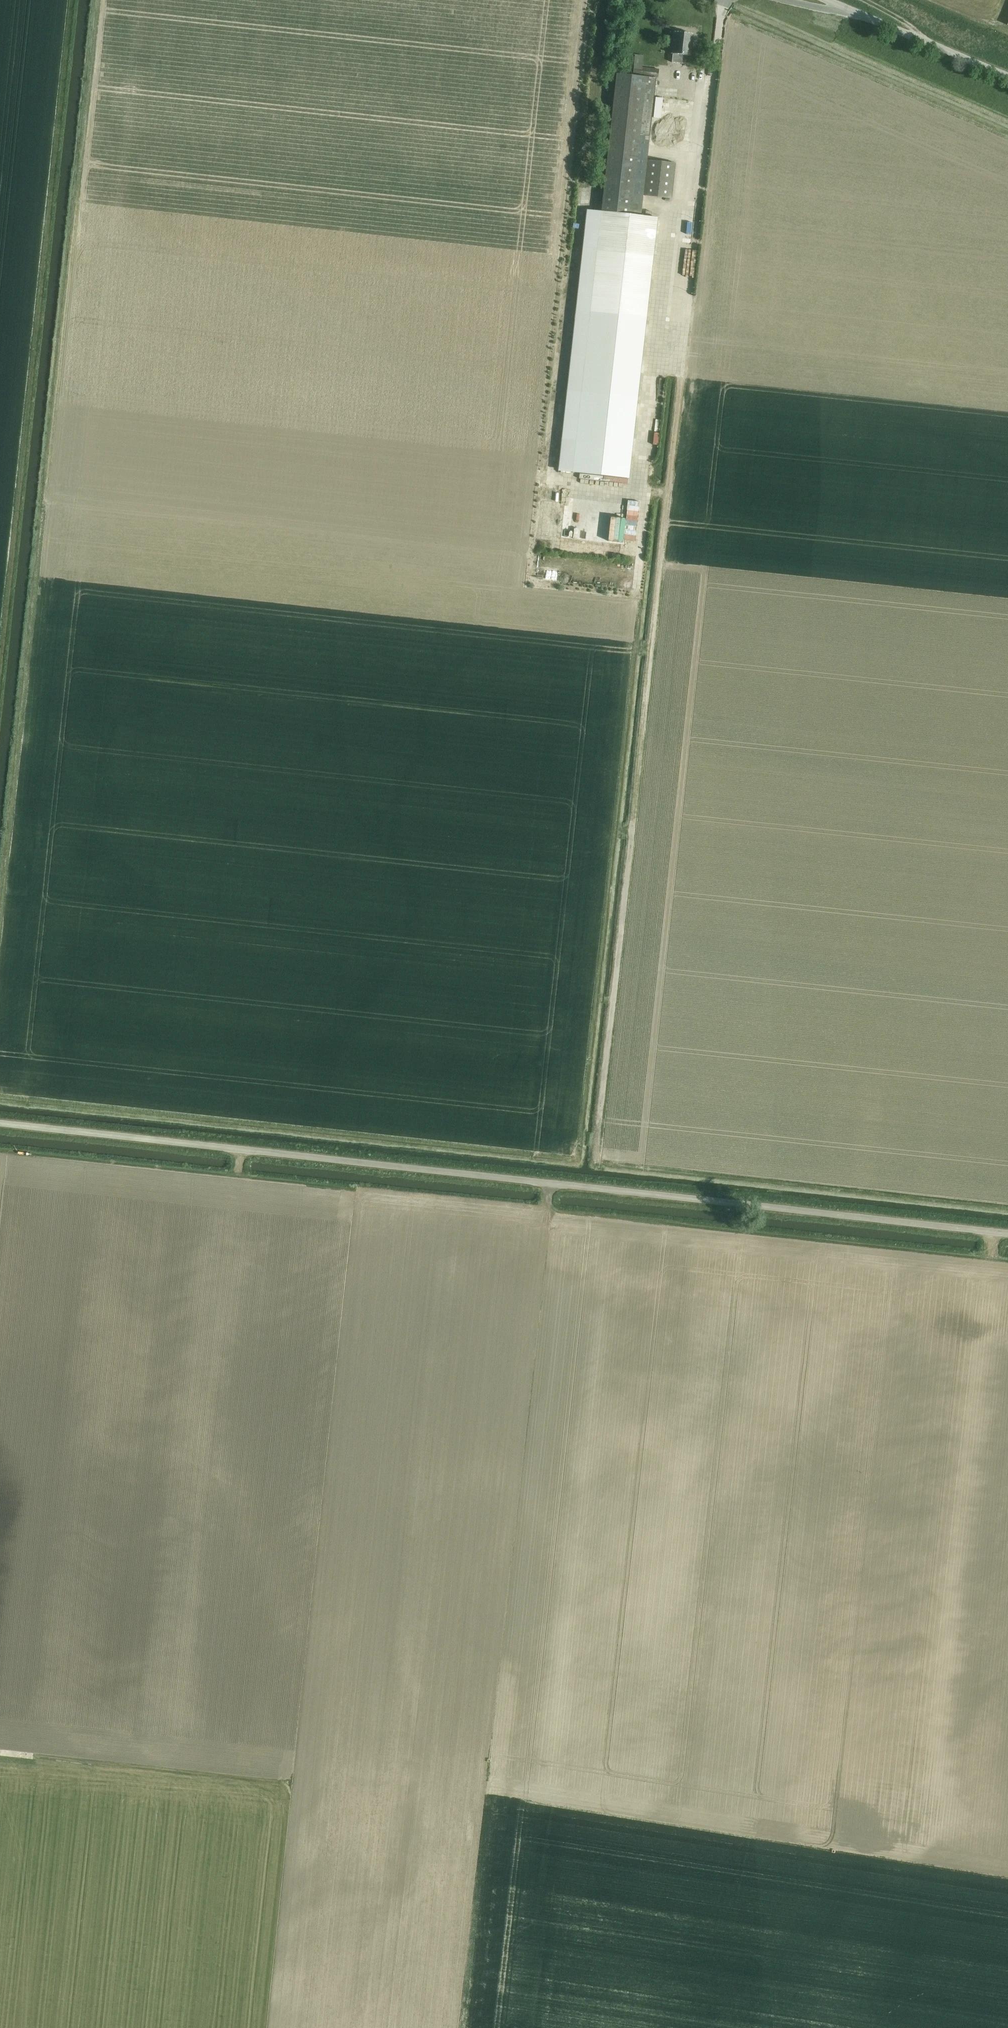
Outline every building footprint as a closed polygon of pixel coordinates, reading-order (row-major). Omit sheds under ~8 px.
[(691,56),(693,34),(674,32),(671,54),(673,54),(672,63),(682,64),(683,55),(691,56)] [(589,210),(560,471),(628,479),(646,319),(657,218),(640,216),(643,196),(658,197),(668,198),(671,199),(675,163),(647,160),(656,77),(658,78),(659,70),(633,67),(633,75),(616,74),(601,212),(600,212),(589,210)]
